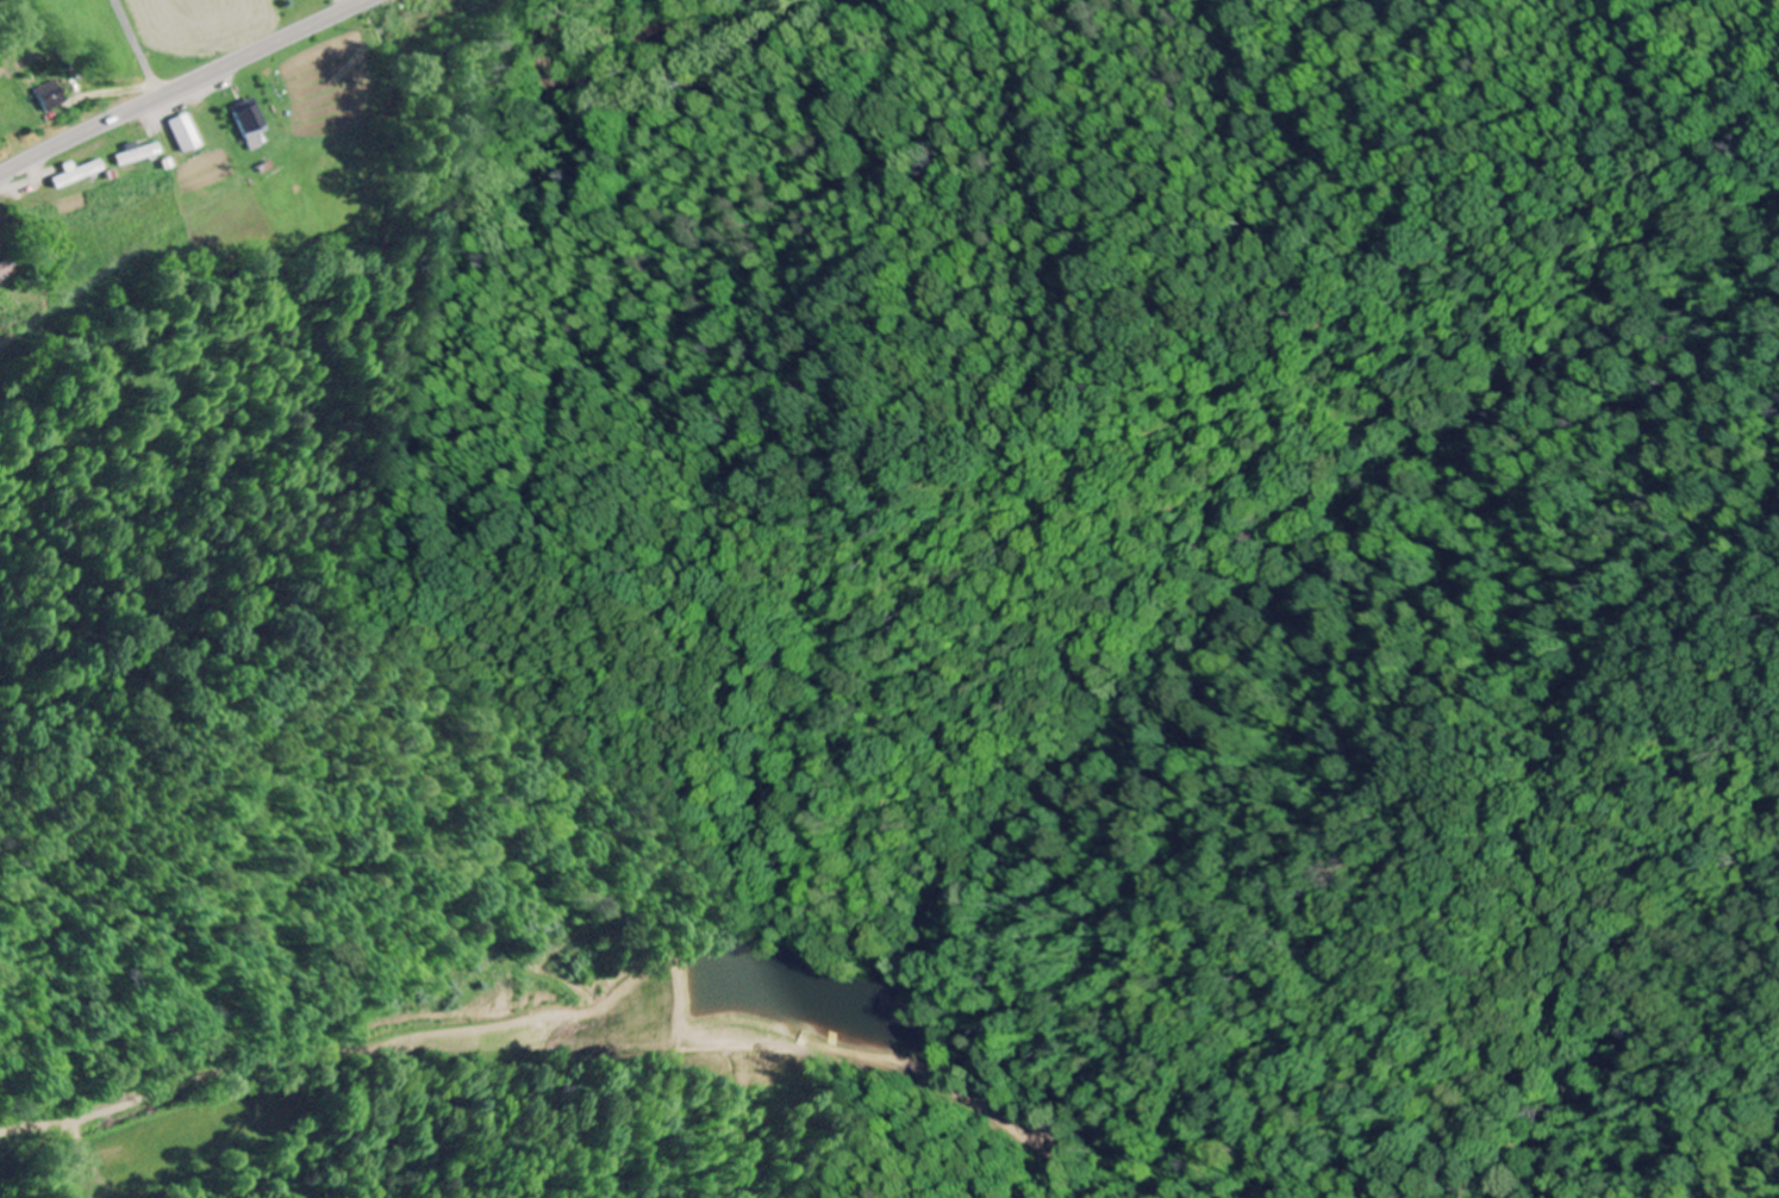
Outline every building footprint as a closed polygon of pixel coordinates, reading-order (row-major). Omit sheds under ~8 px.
[(35,89),(46,112),(66,102),(55,80),(35,89)] [(249,142),(271,133),(259,103),(237,112),(249,142)] [(204,145),(190,113),(171,121),(185,154),(204,145)]
